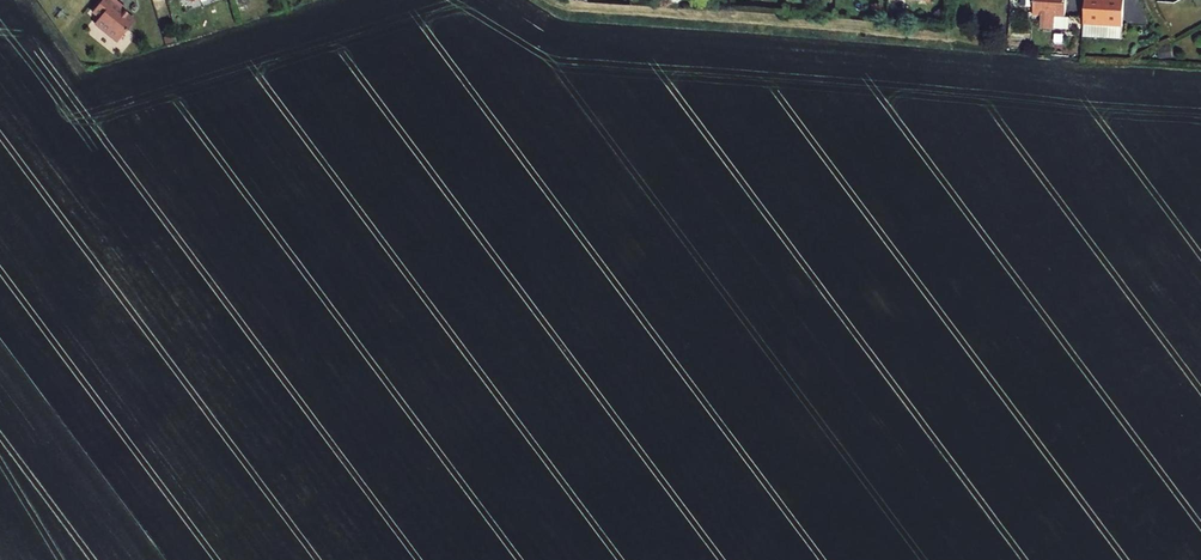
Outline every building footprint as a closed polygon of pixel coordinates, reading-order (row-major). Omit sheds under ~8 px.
[(92,13),(99,19),(94,25),(117,43),(134,22),(126,15),(127,15),(123,12),(119,8),(121,6),(114,0),(103,0),(92,13)] [(1066,0),(1034,0),(1033,13),(1033,16),(1040,17),(1040,29),(1068,30),(1069,18),(1065,18),(1066,0)] [(1083,25),(1122,27),(1124,0),(1085,0),(1083,25)] [(942,9),(933,15),(937,20),(945,15),(942,9)] [(1121,39),(1122,27),(1083,25),(1082,37),(1121,39)]
